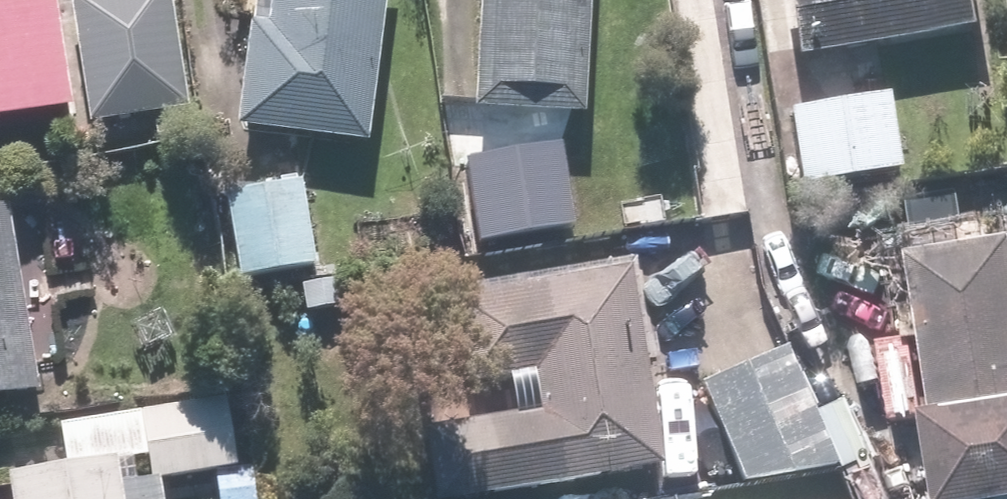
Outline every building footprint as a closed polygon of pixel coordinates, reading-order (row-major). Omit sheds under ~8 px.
[(72,111),(56,0),(18,0),(0,3),(0,122),(72,111)] [(89,123),(94,163),(145,156),(140,116),(188,110),(173,0),(73,0),(89,123)] [(246,15),(231,128),(366,145),(385,0),(271,0),(269,18),(246,15)] [(472,110),(580,118),(589,0),(480,0),(472,110)] [(796,58),(985,28),(980,0),(787,0),(796,58)] [(790,106),(802,185),(904,170),(892,91),(790,106)] [(301,156),(242,162),(250,240),(309,234),(301,156)] [(531,159),(459,173),(472,239),(544,224),(531,159)] [(38,395),(17,208),(0,210),(0,399),(38,395)] [(915,270),(944,498),(1006,498),(1006,259),(915,270)] [(633,270),(428,301),(458,498),(663,467),(633,270)] [(791,347),(698,383),(739,487),(838,468),(791,347)] [(14,498),(165,498),(163,482),(210,476),(213,498),(260,498),(255,466),(235,469),(225,401),(56,425),(62,466),(11,473),(14,498)]
